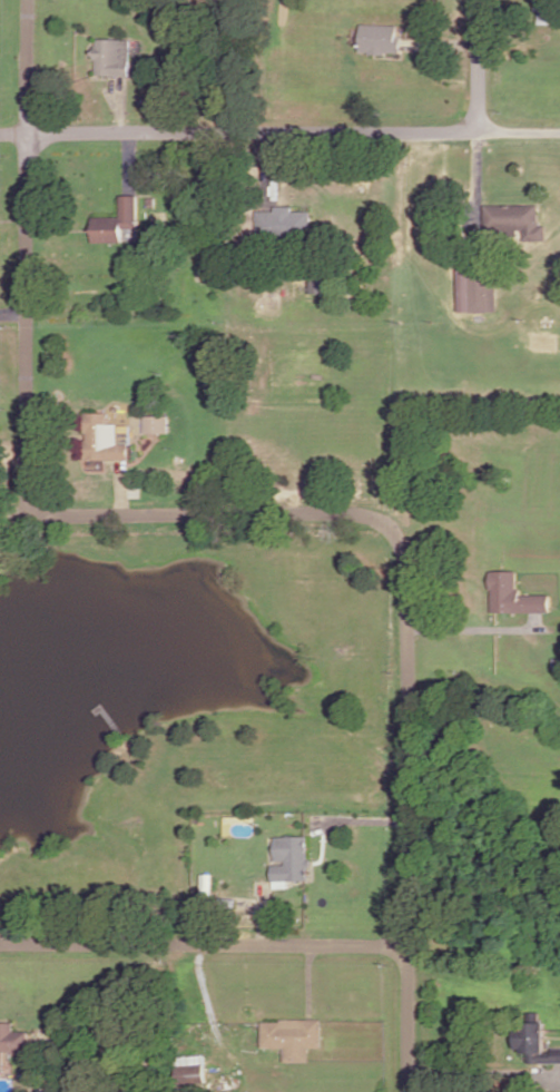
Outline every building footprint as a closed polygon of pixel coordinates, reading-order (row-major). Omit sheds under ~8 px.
[(558,23),(557,0),(536,0),(537,23),(558,23)] [(363,22),(362,48),(373,48),(373,51),(387,52),(387,49),(402,50),(403,36),(397,36),(399,22),(363,22)] [(97,37),(96,71),(129,72),(131,38),(97,37)] [(95,214),(95,238),(124,238),(122,219),(138,218),(137,193),(121,194),(121,214),(95,214)] [(485,203),(485,226),(525,226),(525,237),(548,237),(548,223),(540,224),(540,203),(485,203)] [(258,209),(258,235),(313,234),(313,209),(294,209),(294,204),(276,205),(276,209),(258,209)] [(460,267),(495,267),(495,308),(460,309),(460,267)] [(310,289),(321,289),(321,272),(310,272),(310,289)] [(87,429),(90,429),(90,439),(87,439),(87,458),(132,458),(132,437),(119,437),(119,421),(107,421),(107,411),(87,411),(87,429)] [(148,413),(148,430),(170,430),(169,413),(148,413)] [(494,569),(494,588),(497,588),(497,609),(499,609),(552,609),(552,592),(523,592),(523,587),(519,587),(519,569),(494,569)] [(277,835),(278,858),(289,858),(289,864),(277,864),(277,877),(311,876),(310,834),(277,835)] [(204,892),(213,892),(214,873),(205,873),(204,892)] [(531,1020),(528,1020),(528,1026),(521,1026),(521,1046),(525,1046),(525,1050),(531,1050),(531,1060),(559,1060),(559,1045),(556,1045),(556,1050),(549,1050),(549,1020),(543,1020),(543,1010),(531,1010),(531,1020)] [(265,1020),(265,1045),(288,1045),(288,1059),(312,1060),(312,1043),(323,1043),(323,1017),(283,1017),(283,1021),(265,1020)] [(7,1070),(7,1050),(16,1050),(16,1051),(29,1052),(30,1031),(13,1030),(14,1021),(0,1021),(0,1070),(7,1070)] [(177,1055),(179,1073),(206,1071),(205,1053),(177,1055)]
